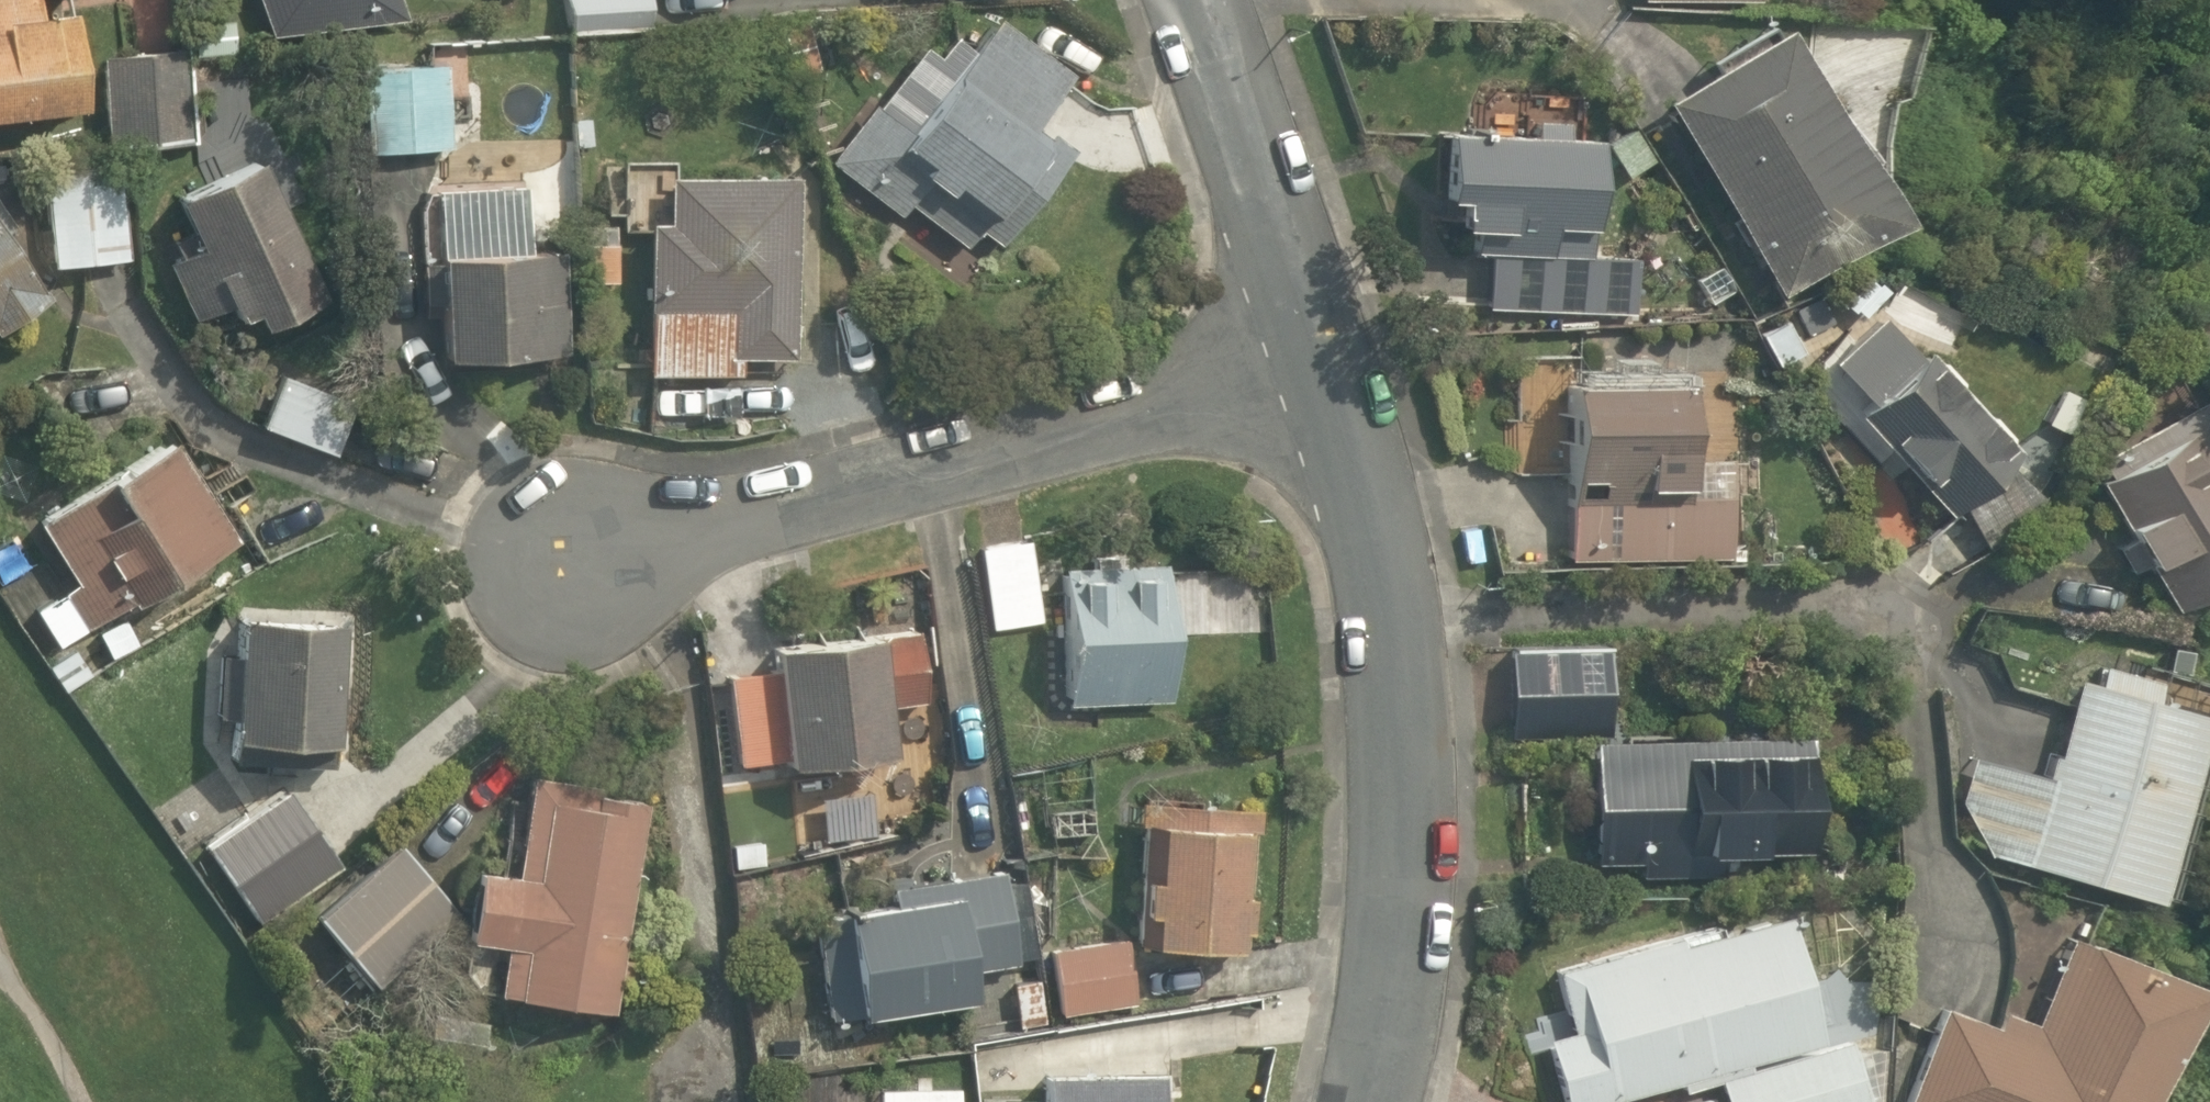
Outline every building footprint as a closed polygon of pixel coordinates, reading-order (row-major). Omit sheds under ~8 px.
[(86,25),(36,31),(32,0),(0,0),(0,131),(97,120),(86,25)] [(289,67),(422,18),(415,0),(265,0),(289,67)] [(567,25),(672,8),(670,0),(563,0),(567,25)] [(1645,2),(1852,11),(1853,0),(1645,0),(1645,2)] [(1077,81),(998,25),(917,137),(885,114),(836,182),(903,231),(915,215),(974,258),(987,240),(1015,261),(1101,142),(1056,110),(1077,81)] [(1906,201),(1800,33),(1674,113),(1780,281),(1906,201)] [(195,150),(197,53),(116,51),(114,148),(195,150)] [(453,160),(453,75),(373,75),(372,159),(453,160)] [(1472,145),(1470,209),(1487,209),(1485,268),(1635,272),(1639,150),(1472,145)] [(325,296),(260,162),(179,202),(197,239),(152,261),(187,331),(234,308),(241,322),(265,311),(270,322),(325,296)] [(58,173),(59,271),(132,271),(131,173),(58,173)] [(806,188),(685,185),(684,238),(652,237),(648,381),(750,384),(751,359),(801,360),(806,188)] [(538,198),(442,196),(441,261),(466,262),(465,370),(576,372),(578,267),(537,266),(538,198)] [(27,307),(11,284),(26,275),(0,235),(0,325),(27,307)] [(2034,464),(1950,358),(1932,372),(1901,334),(1851,374),(1883,415),(1865,429),(1947,533),(2034,464)] [(292,365),(271,436),(342,457),(363,386),(292,365)] [(1555,472),(1563,373),(1505,369),(1497,468),(1555,472)] [(1708,473),(1713,397),(1578,390),(1567,577),(1736,587),(1742,475),(1708,473)] [(235,537),(175,439),(33,526),(68,583),(24,610),(49,651),(235,537)] [(2129,480),(2203,629),(2209,626),(2209,441),(2129,480)] [(1038,633),(1035,547),(990,549),(992,634),(1038,633)] [(1200,578),(1069,572),(1062,710),(1192,716),(1200,578)] [(352,623),(243,616),(235,735),(344,743),(352,623)] [(794,769),(908,751),(895,674),(934,668),(928,631),(723,664),(739,763),(792,754),(794,769)] [(1614,747),(1615,736),(1619,652),(1517,647),(1513,742),(1614,747)] [(1991,852),(2184,909),(2209,822),(2209,701),(2099,668),(2059,803),(1973,778),(1969,793),(1991,852)] [(1841,747),(1619,736),(1613,867),(1639,868),(1638,879),(1708,882),(1708,859),(1836,865),(1841,747)] [(603,784),(536,780),(530,875),(501,873),(496,956),(523,957),(520,1008),(636,1014),(648,810),(602,807),(603,784)] [(206,853),(251,919),(340,859),(295,792),(206,853)] [(1195,817),(1160,817),(1160,835),(1177,836),(1175,886),(1156,886),(1155,924),(1175,925),(1174,955),(1276,957),(1280,795),(1196,793),(1195,817)] [(320,916),(349,952),(432,883),(402,848),(320,916)] [(900,889),(905,925),(865,930),(872,976),(836,981),(843,1032),(1001,1010),(995,967),(1038,961),(1025,872),(900,889)] [(1560,980),(1574,1036),(1540,1044),(1554,1101),(1635,1101),(1723,1081),(1728,1101),(1887,1101),(1870,1034),(1837,1042),(1807,920),(1560,980)] [(2097,942),(2059,1033),(2035,1024),(2026,1048),(1960,1022),(1930,1101),(2192,1101),(2209,1055),(2209,986),(2097,942)] [(1125,950),(1056,956),(1062,1019),(1131,1013),(1125,950)] [(1052,1081),(1051,1101),(1179,1101),(1180,1088),(1052,1081)] [(866,1088),(866,1101),(940,1101),(941,1091),(866,1088)]
